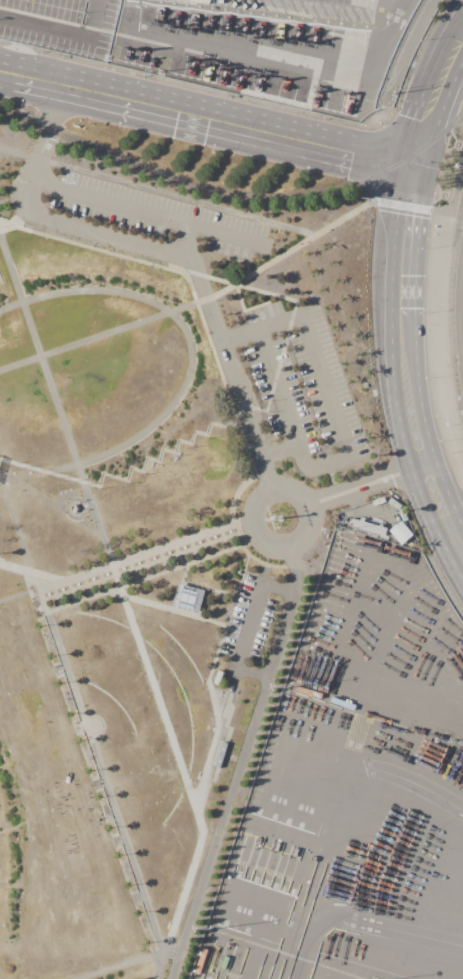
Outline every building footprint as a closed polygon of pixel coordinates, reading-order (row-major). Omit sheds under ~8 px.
[(385,497),(387,502),(375,506),(373,501),(385,497)] [(400,509),(389,501),(392,497),(403,505),(400,509)] [(409,519),(404,521),(400,509),(405,508),(409,519)] [(387,536),(351,525),(353,518),(389,528),(387,536)] [(394,531),(402,523),(415,536),(407,544),(394,531)] [(179,583),(173,606),(198,612),(204,590),(179,583)]
